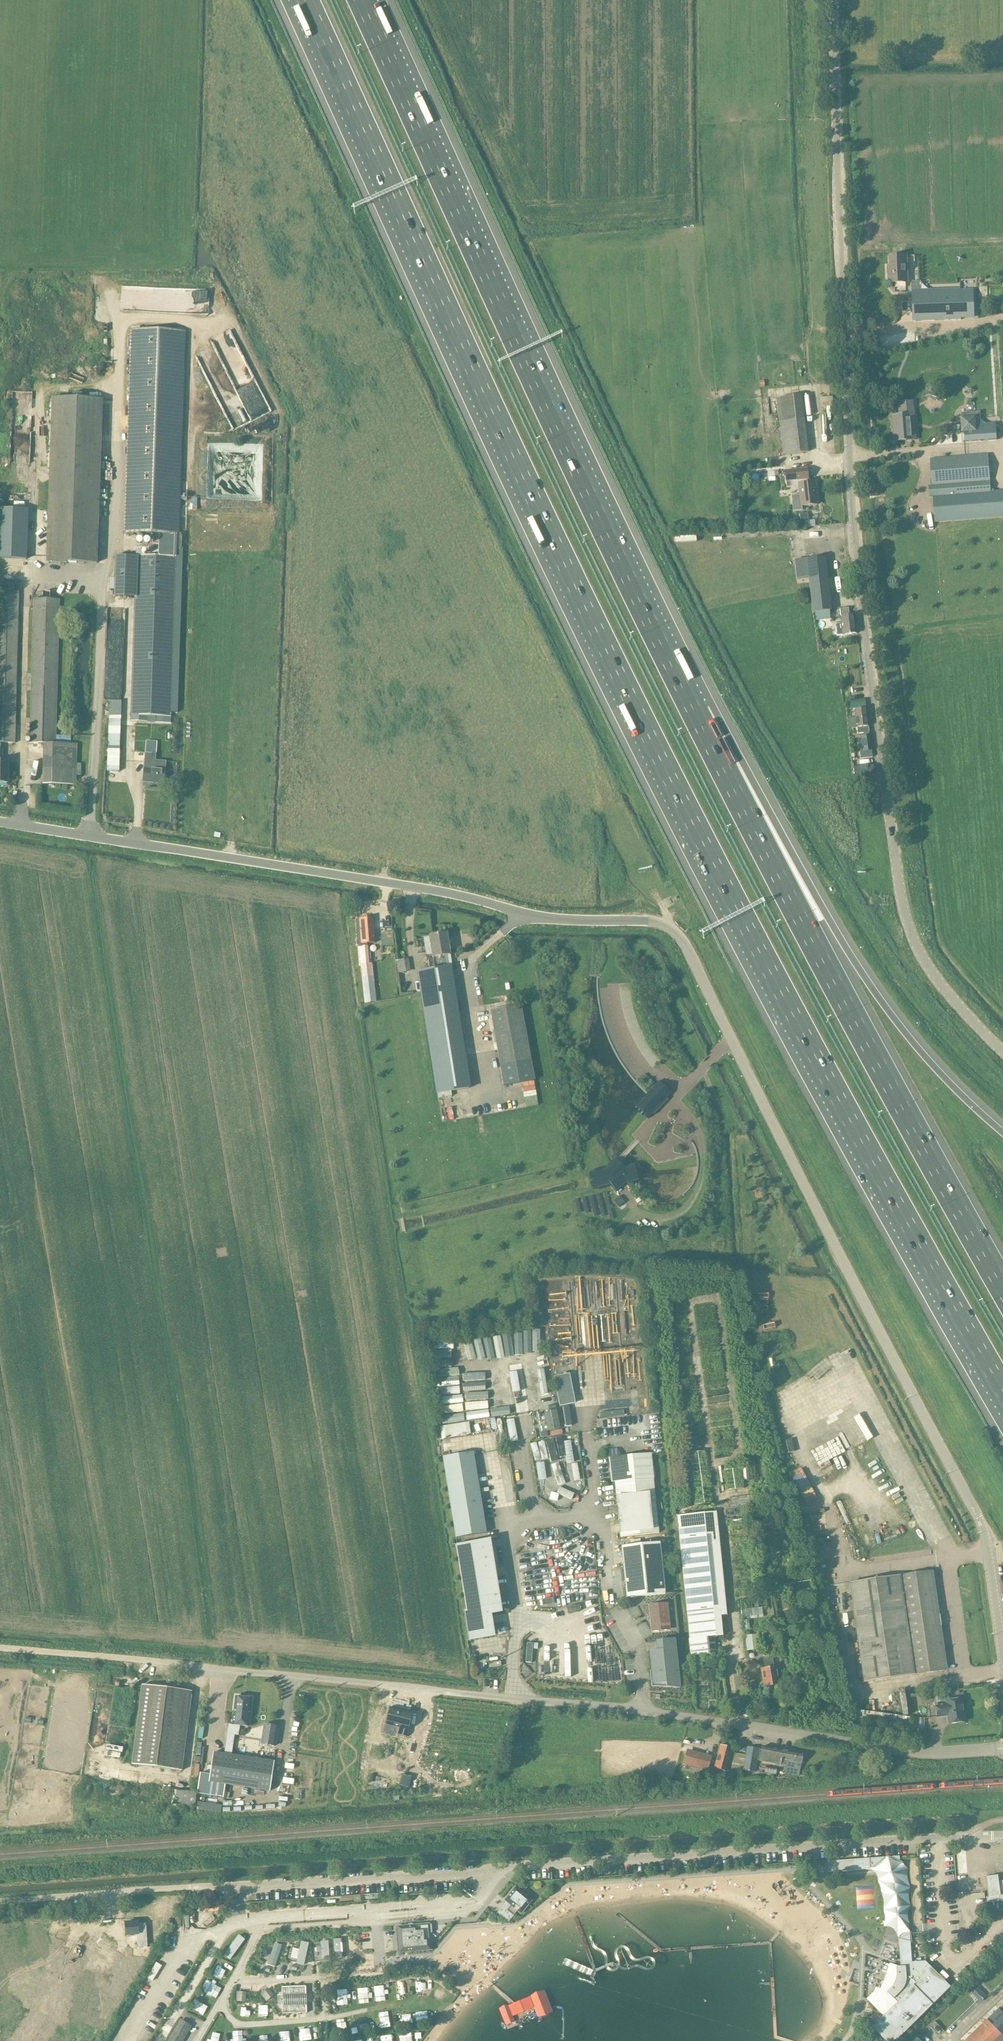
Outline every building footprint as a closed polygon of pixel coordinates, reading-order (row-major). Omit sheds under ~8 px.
[(908,283),(907,256),(891,256),(891,266),(889,266),(889,283),(908,283)] [(921,282),(913,283),(914,322),(962,320),(962,316),(975,316),(975,314),(978,313),(978,299),(974,300),(974,289),(921,290),(921,282)] [(992,282),(990,290),(1002,294),(1002,285),(992,282)] [(208,312),(209,288),(122,286),(122,310),(208,312)] [(125,533),(179,535),(186,332),(131,330),(125,533)] [(222,405),(230,428),(269,413),(261,390),(259,391),(253,374),(243,377),(250,394),(222,405)] [(97,563),(102,399),(82,399),(82,393),(72,393),(72,398),(52,398),(48,561),(97,563)] [(805,420),(802,395),(777,399),(783,456),(808,453),(805,420)] [(980,412),(962,413),(963,432),(965,432),(981,431),(981,424),(980,412)] [(913,440),(911,416),(893,417),(895,442),(913,440)] [(981,424),(981,431),(965,432),(965,442),(998,440),(997,423),(981,424)] [(261,488),(263,444),(208,442),(207,459),(212,459),(212,451),(255,453),(255,459),(256,459),(255,488),(261,488)] [(931,459),(933,487),(944,486),(945,495),(934,496),(936,523),(1002,518),(1002,490),(968,493),(968,491),(991,489),(990,482),(988,455),(931,459)] [(817,505),(815,482),(808,483),(808,480),(807,470),(785,472),(787,488),(799,487),(800,495),(792,496),(793,512),(802,511),(802,507),(817,505)] [(28,509),(0,509),(0,559),(27,559),(28,509)] [(176,557),(138,556),(115,556),(114,597),(135,597),(131,715),(131,721),(148,722),(148,716),(156,716),(170,717),(172,717),(176,557)] [(832,611),(826,557),(794,560),(797,580),(808,579),(813,614),(815,613),(829,612),(832,611)] [(20,583),(0,583),(0,742),(16,743),(20,583)] [(56,744),(60,599),(34,599),(30,743),(43,744),(43,769),(43,784),(76,785),(77,775),(81,775),(82,764),(77,764),(77,744),(56,744)] [(841,610),(842,623),(835,624),(837,635),(844,635),(856,633),(854,617),(849,617),(848,610),(841,610)] [(815,613),(816,621),(830,619),(829,612),(815,613)] [(122,686),(109,686),(109,695),(122,694),(122,686)] [(119,771),(122,701),(109,701),(107,771),(119,771)] [(866,707),(865,701),(847,704),(848,710),(866,707)] [(870,733),(866,709),(855,711),(858,734),(870,733)] [(862,737),(864,751),(872,750),(870,736),(862,737)] [(146,754),(156,754),(157,744),(147,744),(146,754)] [(9,762),(3,762),(3,748),(0,748),(0,783),(9,783),(9,762)] [(860,759),(873,757),(872,750),(864,751),(859,752),(860,759)] [(144,782),(164,783),(166,761),(156,760),(156,754),(146,754),(144,782)] [(856,788),(869,787),(868,776),(855,778),(856,788)] [(356,920),(358,947),(359,966),(361,966),(363,978),(362,978),(365,1003),(376,1001),(373,976),(372,965),(369,965),(367,943),(375,943),(373,918),(356,920)] [(437,969),(447,967),(445,956),(450,955),(447,934),(445,934),(445,933),(438,934),(438,935),(429,937),(430,938),(424,939),(425,947),(427,946),(427,951),(432,950),(433,958),(435,958),(437,969)] [(398,972),(410,972),(409,959),(397,959),(398,972)] [(437,969),(419,972),(440,1102),(472,1097),(451,967),(447,967),(437,969)] [(514,1007),(490,1011),(500,1066),(532,1061),(522,1005),(514,1007)] [(536,1080),(532,1061),(500,1066),(504,1085),(536,1080)] [(671,1092),(658,1081),(647,1093),(638,1103),(637,1104),(636,1106),(640,1110),(648,1117),(671,1092)] [(483,1336),(473,1356),(481,1359),(490,1340),(483,1336)] [(497,1336),(485,1356),(493,1361),(505,1341),(497,1336)] [(470,1337),(460,1357),(467,1361),(477,1341),(470,1337)] [(447,1357),(455,1360),(464,1341),(455,1338),(447,1357)] [(505,1362),(521,1343),(514,1338),(498,1356),(505,1362)] [(518,1365),(531,1348),(524,1343),(512,1360),(518,1365)] [(538,1346),(520,1365),(526,1371),(544,1352),(538,1346)] [(541,1358),(529,1371),(535,1377),(547,1364),(541,1358)] [(460,1374),(438,1375),(438,1382),(460,1382),(460,1374)] [(547,1377),(540,1379),(545,1402),(553,1400),(547,1377)] [(576,1406),(570,1377),(555,1379),(561,1409),(576,1406)] [(438,1384),(438,1392),(460,1393),(461,1385),(438,1384)] [(488,1391),(487,1415),(495,1415),(496,1391),(488,1391)] [(506,1414),(506,1391),(498,1391),(498,1413),(506,1414)] [(477,1416),(485,1417),(486,1393),(478,1393),(477,1416)] [(474,1418),(475,1397),(467,1396),(467,1417),(474,1418)] [(459,1397),(455,1419),(463,1420),(466,1398),(459,1397)] [(445,1419),(453,1420),(455,1398),(447,1398),(445,1419)] [(615,1406),(615,1415),(624,1414),(624,1406),(615,1406)] [(549,1436),(562,1433),(556,1409),(544,1412),(549,1436)] [(475,1420),(476,1431),(498,1429),(497,1418),(475,1420)] [(443,1425),(444,1437),(471,1435),(469,1422),(443,1425)] [(562,1438),(543,1441),(545,1459),(572,1455),(570,1440),(563,1441),(562,1438)] [(451,1505),(482,1500),(474,1452),(443,1457),(451,1505)] [(612,1482),(614,1482),(653,1478),(651,1454),(610,1458),(612,1482)] [(819,1464),(823,1474),(833,1469),(828,1460),(819,1464)] [(563,1461),(557,1461),(558,1481),(565,1481),(563,1461)] [(569,1482),(575,1482),(572,1461),(566,1462),(569,1482)] [(618,1521),(657,1516),(653,1478),(614,1482),(618,1521)] [(487,1533),(482,1500),(451,1505),(456,1538),(487,1533)] [(745,1508),(723,1511),(723,1517),(734,1515),(746,1513),(745,1508)] [(715,1511),(681,1514),(682,1527),(694,1639),(689,1639),(691,1656),(692,1656),(694,1656),(700,1656),(703,1655),(710,1654),(716,1654),(714,1637),(723,1636),(721,1616),(727,1616),(718,1524),(717,1524),(715,1511)] [(618,1521),(620,1536),(634,1535),(659,1532),(657,1516),(618,1521)] [(466,1611),(470,1639),(493,1636),(490,1613),(500,1611),(493,1566),(498,1565),(495,1550),(491,1550),(489,1539),(456,1545),(467,1611),(466,1611)] [(622,1546),(627,1598),(666,1594),(661,1542),(622,1546)] [(864,1682),(914,1675),(944,1671),(930,1572),(850,1583),(864,1682)] [(582,1603),(587,1622),(599,1619),(594,1600),(582,1603)] [(670,1629),(667,1603),(649,1605),(652,1631),(670,1629)] [(762,1607),(743,1610),(744,1621),(750,1620),(750,1619),(763,1617),(762,1607)] [(745,1636),(747,1651),(758,1649),(756,1635),(745,1636)] [(678,1668),(675,1639),(656,1641),(657,1651),(650,1651),(652,1670),(678,1668)] [(577,1666),(578,1652),(554,1649),(553,1661),(554,1661),(553,1674),(584,1678),(586,1667),(577,1666)] [(780,1685),(777,1667),(774,1667),(772,1658),(763,1660),(765,1669),(761,1669),(765,1688),(780,1685)] [(678,1668),(652,1670),(650,1671),(652,1686),(680,1688),(678,1668)] [(134,1766),(184,1772),(192,1692),(142,1687),(134,1766)] [(252,1698),(236,1696),(233,1725),(249,1726),(252,1698)] [(961,1698),(945,1701),(946,1703),(936,1705),(937,1717),(948,1716),(949,1724),(965,1722),(961,1698)] [(415,1713),(392,1708),(388,1725),(402,1728),(400,1735),(409,1737),(415,1713)] [(853,1720),(909,1729),(911,1718),(855,1710),(853,1720)] [(924,1729),(924,1718),(913,1718),(913,1729),(924,1729)] [(732,1748),(721,1745),(715,1768),(726,1772),(732,1748)] [(755,1773),(757,1761),(759,1751),(759,1749),(747,1746),(745,1755),(743,1770),(755,1773)] [(762,1751),(760,1761),(781,1765),(786,1766),(785,1775),(784,1777),(799,1776),(799,1774),(802,1762),(803,1761),(804,1757),(803,1756),(803,1754),(763,1746),(762,1751)] [(708,1770),(712,1755),(686,1748),(682,1764),(708,1770)] [(226,1782),(259,1787),(270,1788),(274,1758),(213,1750),(209,1783),(198,1782),(197,1792),(197,1794),(223,1797),(225,1783),(226,1783),(226,1782)] [(171,1801),(171,1806),(195,1809),(197,1792),(173,1789),(172,1795),(171,1801)] [(197,1810),(221,1811),(222,1803),(198,1802),(197,1810)] [(892,1872),(894,1871),(895,1881),(905,1880),(904,1863),(901,1863),(900,1856),(828,1861),(829,1872),(891,1867),(892,1872)] [(987,1877),(989,1897),(990,1898),(988,1898),(987,1897),(988,1903),(989,1903),(990,1903),(1002,1901),(1002,1882),(999,1883),(998,1876),(987,1877)] [(532,1900),(516,1887),(505,1900),(513,1906),(509,1912),(513,1916),(517,1911),(521,1914),(532,1900)] [(126,1923),(125,1923),(126,1935),(137,1934),(138,1946),(138,1948),(147,1948),(146,1923),(138,1924),(138,1922),(126,1923)] [(430,1949),(428,1925),(399,1927),(401,1951),(430,1949)] [(934,2004),(951,1987),(925,1961),(912,1962),(910,1932),(899,1933),(902,1967),(898,1967),(892,1965),(881,1994),(876,1992),(868,1999),(885,2016),(874,2027),(887,2040),(896,2040),(934,2004)] [(236,1934),(221,1954),(228,1959),(242,1939),(236,1934)] [(66,1936),(55,1957),(62,1960),(73,1940),(66,1936)] [(315,1946),(316,1959),(329,1958),(329,1940),(320,1940),(320,1946),(315,1946)] [(297,1964),(305,1965),(308,1942),(300,1941),(297,1964)] [(274,1942),(267,1964),(275,1967),(282,1945),(274,1942)] [(374,1986),(378,2001),(387,1999),(383,1984),(374,1986)] [(432,1991),(445,1997),(448,1990),(436,1984),(432,1991)] [(39,1999),(29,1996),(31,1988),(23,1986),(19,2002),(37,2007),(39,1999)] [(283,1995),(277,1996),(278,2006),(283,2006),(284,2013),(309,2012),(308,1987),(282,1988),(283,1995)] [(369,1997),(368,1987),(357,1987),(358,1998),(369,1997)] [(265,1988),(260,1993),(267,2000),(272,1996),(265,1988)] [(972,1994),(978,2000),(984,1994),(978,1988),(972,1994)] [(345,1989),(336,1989),(336,1999),(345,1999),(345,1989)] [(236,2001),(246,2001),(246,1991),(237,1991),(236,2001)] [(534,1996),(540,2013),(551,2009),(544,1992),(534,1996)] [(192,2003),(190,2011),(198,2014),(201,2005),(192,2003)] [(253,2006),(253,2017),(263,2016),(262,2006),(253,2006)] [(999,2009),(966,2040),(1002,2040),(1002,2013),(999,2009)] [(427,2010),(416,2011),(417,2021),(428,2020),(427,2010)] [(395,2025),(404,2023),(401,2014),(392,2016),(395,2025)] [(43,2040),(53,2019),(45,2015),(35,2036),(43,2040)] [(11,2029),(11,2016),(0,2017),(0,2029),(11,2029)] [(168,2040),(184,2040),(193,2026),(180,2019),(168,2040)] [(356,2021),(357,2031),(368,2031),(368,2021),(356,2021)]
